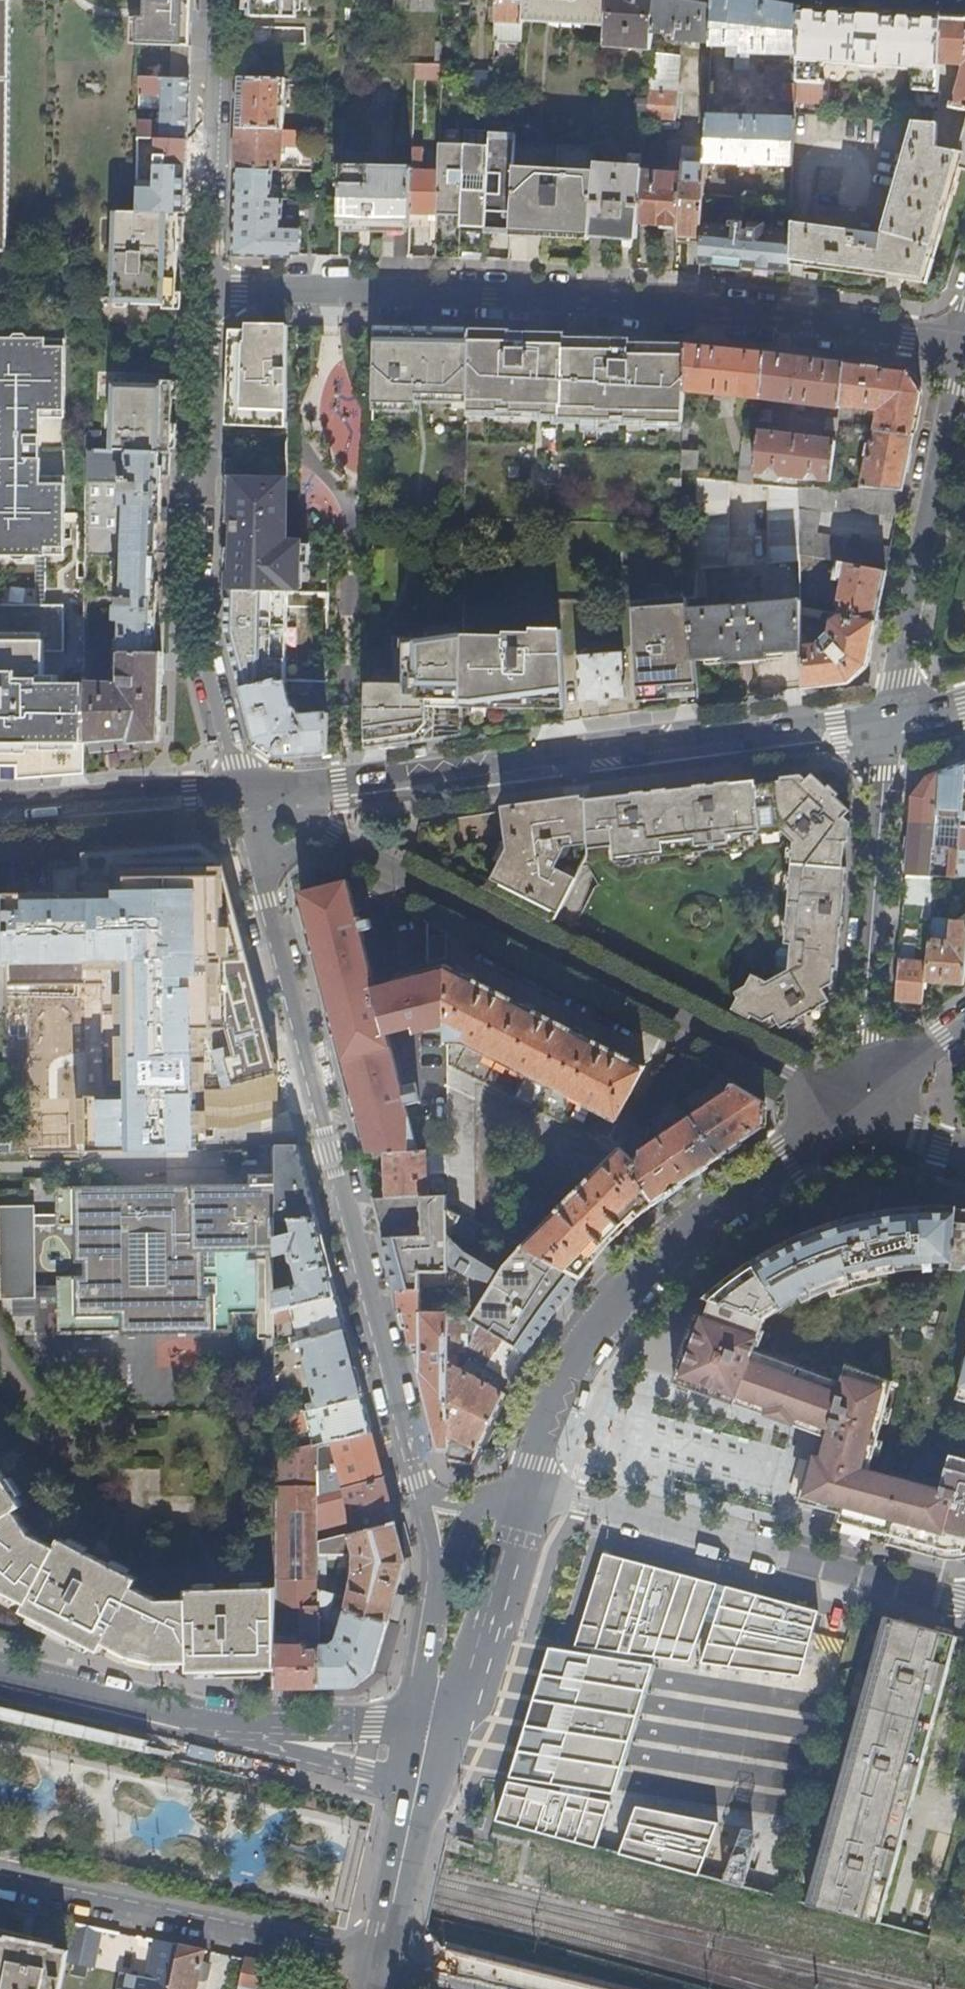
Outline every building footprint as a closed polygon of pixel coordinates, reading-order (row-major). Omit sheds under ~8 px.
[(8,253),(11,0),(0,0),(0,253),(8,253)] [(188,0),(146,0),(146,19),(140,19),(141,46),(171,47),(188,47),(188,0)] [(249,16),(297,18),(298,0),(249,0),(249,16)] [(444,0),(411,0),(411,13),(444,14),(444,2),(444,0)] [(495,40),(522,41),(523,16),(524,0),(497,0),(495,40)] [(608,0),(524,0),(523,16),(571,19),(606,21),(608,0)] [(652,48),(653,34),(653,28),(655,0),(608,0),(606,21),(605,44),(652,48)] [(715,0),(655,0),(653,28),(677,28),(677,35),(676,43),(678,44),(678,42),(711,43),(711,36),(713,37),(715,0)] [(801,7),(768,2),(760,0),(715,0),(713,37),(712,46),(727,46),(727,55),(736,55),(735,68),(750,68),(751,53),(799,54),(801,7)] [(941,62),(942,16),(923,15),(894,13),(827,9),(801,7),(799,54),(798,76),(796,103),(796,108),(821,109),(823,68),(827,64),(911,69),(916,75),(915,89),(940,91),(941,62)] [(942,16),(941,62),(963,63),(964,67),(964,17),(942,16)] [(269,40),(300,41),(301,28),(269,27),(269,40)] [(187,79),(188,47),(171,47),(170,79),(187,79)] [(647,118),(676,119),(680,56),(652,54),(647,118)] [(442,79),(442,75),(442,66),(417,65),(416,79),(442,79)] [(958,97),(954,96),(951,107),(964,110),(964,70),(958,97)] [(796,103),(798,76),(784,75),(784,84),(782,83),(781,102),(796,103)] [(492,97),(493,76),(468,76),(467,96),(492,97)] [(190,111),(190,79),(187,79),(170,79),(140,78),(140,95),(157,95),(160,101),(160,109),(190,111)] [(246,79),(240,79),(239,105),(238,129),(284,130),(285,107),(274,107),(274,101),(285,101),(286,79),(246,79)] [(145,109),(160,109),(160,101),(157,95),(140,95),(140,108),(145,109)] [(189,125),(190,111),(160,109),(160,118),(157,122),(145,121),(139,121),(139,139),(189,141),(189,125)] [(160,109),(145,109),(145,121),(157,122),(160,118),(160,109)] [(795,120),(709,116),(706,162),(742,164),(742,166),(756,167),(756,165),(793,167),(795,120)] [(964,169),(964,137),(961,151),(938,147),(939,123),(915,121),(882,235),(793,224),(793,233),(792,264),(819,268),(927,282),(927,284),(929,284),(936,259),(935,259),(961,169),(964,169)] [(284,130),(238,129),(238,146),(237,169),(274,170),(280,170),(281,146),(294,146),(309,147),(310,131),(284,130)] [(513,212),(515,165),(517,135),(491,134),(490,149),(487,210),(513,212)] [(188,160),(189,141),(139,139),(139,172),(187,175),(188,160)] [(316,171),(316,155),(294,154),(294,146),(281,146),(280,170),(315,171),(316,171)] [(465,148),(440,147),(439,161),(439,177),(438,215),(437,227),(462,228),(464,177),(465,148)] [(462,228),(486,229),(487,210),(490,149),(465,148),(464,177),(462,228)] [(438,215),(439,177),(439,161),(434,161),(434,172),(421,172),(421,164),(424,164),(425,151),(413,150),(413,167),(411,214),(438,215)] [(677,241),(702,243),(703,224),(704,195),(706,166),(688,165),(688,160),(683,159),(682,169),(678,226),(677,241)] [(643,172),(643,167),(596,164),(596,170),(591,228),(591,234),(638,238),(639,223),(643,172)] [(411,228),(411,214),(413,167),(342,165),(340,227),(411,228)] [(591,228),(596,170),(515,165),(513,212),(512,230),(530,231),(531,211),(545,212),(544,232),(578,233),(579,228),(591,228)] [(639,223),(678,226),(682,169),(664,168),(664,174),(643,172),(639,223)] [(274,170),(237,169),(236,186),(236,199),(278,200),(278,194),(273,194),(274,170)] [(186,213),(187,175),(139,172),(138,213),(180,214),(186,213)] [(234,256),(281,257),(284,200),(278,200),(236,199),(235,228),(234,256)] [(314,201),(293,201),(292,213),(314,214),(314,201)] [(180,214),(138,213),(115,212),(112,290),(112,291),(114,291),(114,302),(166,303),(166,293),(177,294),(179,240),(180,214)] [(737,268),(792,273),(792,264),(793,233),(766,231),(766,225),(749,224),(749,231),(743,231),(744,224),(732,223),(731,227),(703,224),(702,243),(701,264),(714,266),(737,268)] [(306,233),(292,232),(291,256),(306,256),(306,233)] [(288,417),(288,325),(249,325),(249,340),(236,340),(233,416),(288,417)] [(402,327),(376,327),(374,382),(373,403),(418,404),(419,369),(423,369),(423,395),(469,396),(471,329),(452,328),(402,327)] [(562,408),(571,408),(572,334),(508,330),(471,329),(469,396),(468,402),(505,403),(505,405),(562,405),(562,408)] [(628,411),(630,339),(594,336),(572,334),(571,408),(597,408),(597,411),(628,411)] [(46,557),(46,556),(46,548),(65,548),(65,483),(46,483),(46,476),(46,418),(46,410),(65,410),(65,346),(47,346),(47,339),(47,337),(0,337),(0,557),(35,557),(46,557)] [(686,391),(687,345),(658,342),(630,339),(628,411),(685,412),(686,391)] [(762,399),(767,353),(728,349),(720,348),(687,345),(686,391),(715,394),(715,400),(721,400),(721,395),(762,399)] [(840,406),(846,363),(804,358),(767,353),(762,399),(798,403),(798,410),(804,411),(805,404),(840,408),(841,406),(840,406)] [(876,431),(914,436),(922,392),(909,371),(877,367),(846,363),(840,406),(841,406),(855,407),(870,409),(870,405),(877,406),(880,411),(876,431)] [(140,452),(171,453),(171,446),(173,398),(162,398),(162,387),(112,385),(110,451),(140,452)] [(855,407),(841,406),(840,408),(839,420),(838,427),(852,428),(855,407)] [(772,411),(761,409),(760,421),(770,422),(772,411)] [(838,430),(838,427),(839,420),(828,418),(827,429),(838,430)] [(860,488),(903,490),(909,458),(914,436),(876,431),(869,444),(867,444),(865,456),(867,457),(860,488)] [(819,480),(832,481),(836,441),(759,432),(757,450),(754,472),(766,473),(770,467),(775,468),(779,475),(806,478),(811,472),(816,473),(819,480)] [(753,485),(754,472),(757,450),(743,448),(739,483),(753,485)] [(168,523),(171,453),(140,452),(110,451),(87,450),(86,556),(124,558),(123,598),(117,598),(116,622),(122,622),(120,678),(113,678),(113,685),(86,684),(85,744),(126,740),(131,740),(160,737),(163,672),(165,602),(167,553),(168,523)] [(699,451),(683,451),(682,471),(698,471),(699,451)] [(230,565),(229,590),(289,592),(330,593),(331,545),(285,543),(287,477),(225,474),(225,495),(231,495),(231,521),(235,522),(234,565),(230,565)] [(728,567),(730,482),(698,478),(698,522),(697,568),(728,567)] [(801,563),(801,556),(801,531),(800,510),(800,489),(769,486),(770,564),(801,563)] [(822,511),(898,515),(903,490),(860,488),(831,488),(800,489),(800,510),(822,511)] [(801,531),(818,534),(822,511),(800,510),(801,531)] [(838,563),(887,572),(892,548),(818,534),(801,531),(801,556),(838,563)] [(35,606),(45,606),(46,557),(35,557),(35,606)] [(803,653),(803,691),(850,685),(868,666),(872,648),(877,623),(882,596),(887,572),(838,563),(835,579),(843,581),(839,600),(841,601),(839,614),(830,620),(827,633),(820,642),(803,645),(803,653)] [(227,633),(242,690),(280,680),(280,681),(286,681),(287,681),(288,639),(289,592),(229,590),(227,633)] [(698,699),(694,661),(690,609),(689,597),(631,601),(638,704),(698,699)] [(694,661),(803,653),(803,645),(802,601),(690,609),(694,652),(694,661)] [(85,774),(85,744),(86,684),(45,684),(45,652),(64,652),(64,605),(45,606),(35,606),(0,605),(0,753),(17,752),(17,757),(20,779),(83,774),(85,774)] [(507,638),(464,637),(463,735),(494,731),(542,724),(565,721),(563,631),(533,630),(533,634),(507,634),(507,638)] [(426,740),(463,735),(464,637),(396,644),(396,657),(369,656),(369,676),(368,748),(426,740)] [(578,656),(581,702),(627,699),(624,653),(609,654),(609,648),(593,649),(593,655),(578,656)] [(302,755),(327,753),(328,714),(300,716),(297,709),(299,709),(296,701),(291,702),(286,681),(280,681),(280,680),(242,690),(255,741),(279,758),(302,755)] [(934,874),(956,875),(962,825),(964,801),(964,781),(964,761),(952,766),(940,770),(934,874)] [(910,825),(906,874),(934,874),(940,770),(928,775),(913,796),(910,825)] [(730,784),(735,837),(756,836),(782,831),(783,830),(794,841),(793,842),(785,942),(791,942),(789,968),(768,980),(753,973),(747,984),(737,992),(740,998),(733,1010),(771,1029),(787,1021),(789,1024),(803,1017),(801,1013),(811,1007),(813,1011),(828,1003),(826,998),(837,992),(842,929),(837,929),(838,918),(843,918),(847,868),(844,868),(846,842),(849,843),(851,820),(847,817),(847,810),(835,798),(838,796),(829,788),(826,790),(814,778),(807,779),(803,774),(781,776),(782,779),(757,782),(757,780),(730,784)] [(627,798),(633,861),(654,859),(654,851),(693,847),(693,853),(725,850),(724,838),(735,837),(730,784),(730,782),(711,784),(692,786),(692,789),(678,791),(667,792),(666,789),(646,791),(627,793),(627,798)] [(627,798),(587,802),(589,853),(611,851),(611,864),(633,861),(627,798)] [(570,804),(512,811),(517,855),(499,891),(557,920),(577,880),(560,872),(569,855),(589,853),(587,802),(570,804)] [(956,875),(964,875),(964,826),(962,825),(956,875)] [(132,1150),(198,1148),(198,1030),(261,1030),(247,973),(227,891),(220,864),(216,860),(210,855),(203,851),(130,857),(130,895),(129,961),(132,1150)] [(906,874),(902,917),(930,919),(931,916),(934,874),(906,874)] [(303,893),(370,1154),(387,1153),(407,1152),(418,1151),(388,1035),(376,987),(348,882),(303,893)] [(129,961),(130,895),(63,895),(3,895),(4,962),(55,962),(129,961)] [(952,917),(931,916),(930,919),(929,939),(950,940),(952,917)] [(964,983),(964,918),(952,917),(950,940),(929,939),(927,962),(925,980),(964,983)] [(447,960),(447,936),(427,937),(428,966),(447,960)] [(899,960),(895,998),(923,1000),(925,980),(927,962),(914,960),(915,944),(899,943),(898,959),(899,960)] [(447,966),(395,981),(396,983),(393,984),(405,1030),(417,1026),(419,1032),(427,1030),(448,1030),(447,990),(447,966)] [(449,1193),(449,1207),(475,1221),(475,1100),(474,1099),(475,1078),(586,1134),(589,1134),(593,1133),(594,1132),(597,1128),(604,1113),(619,1120),(646,1067),(447,966),(447,990),(448,1030),(449,1193)] [(386,984),(376,987),(388,1035),(398,1032),(405,1030),(393,984),(396,983),(395,981),(386,984)] [(77,985),(59,985),(59,1011),(77,1011),(77,985)] [(692,1116),(721,1156),(741,1142),(765,1127),(765,1099),(735,1081),(731,1088),(692,1116)] [(651,1114),(648,1124),(655,1126),(658,1115),(651,1114)] [(637,1177),(656,1203),(692,1178),(721,1156),(692,1116),(690,1116),(656,1140),(658,1143),(654,1146),(651,1154),(641,1151),(637,1163),(638,1164),(637,1168),(636,1172),(635,1173),(635,1174),(636,1175),(637,1177)] [(278,1170),(278,1187),(278,1221),(294,1221),(293,1220),(317,1219),(308,1187),(297,1144),(278,1144),(278,1170)] [(621,1147),(522,1245),(537,1253),(583,1277),(596,1261),(592,1258),(637,1212),(641,1216),(656,1203),(637,1177),(636,1175),(635,1174),(635,1173),(636,1172),(637,1168),(638,1164),(637,1163),(621,1147)] [(387,1153),(389,1197),(430,1195),(430,1194),(429,1155),(436,1155),(436,1150),(418,1151),(407,1152),(387,1153)] [(278,1187),(70,1187),(70,1225),(77,1225),(77,1260),(86,1260),(87,1277),(59,1277),(59,1285),(36,1285),(36,1226),(59,1226),(59,1216),(34,1216),(34,1207),(2,1207),(2,1298),(61,1298),(61,1332),(218,1331),(218,1293),(205,1294),(205,1251),(278,1250),(278,1238),(278,1221),(278,1187)] [(70,1225),(70,1187),(59,1187),(59,1216),(59,1226),(70,1225)] [(449,1262),(449,1249),(449,1224),(449,1207),(449,1193),(430,1194),(430,1195),(389,1197),(373,1198),(377,1211),(392,1269),(398,1291),(420,1291),(420,1267),(449,1267),(449,1262)] [(803,1484),(799,1501),(841,1512),(837,1525),(842,1526),(885,1538),(918,1546),(941,1552),(947,1554),(951,1554),(959,1554),(964,1553),(964,1457),(950,1453),(941,1488),(869,1469),(893,1380),(846,1363),(841,1381),(754,1349),(765,1318),(773,1312),(786,1304),(801,1295),(804,1300),(831,1288),(833,1295),(881,1280),(879,1273),(896,1270),(895,1264),(951,1261),(951,1268),(963,1268),(964,1264),(964,1208),(956,1207),(956,1206),(950,1205),(938,1205),(930,1205),(918,1206),(903,1207),(892,1208),(885,1210),(875,1211),(860,1215),(846,1218),(827,1224),(813,1229),(801,1234),(788,1239),(776,1244),(764,1251),(751,1258),(729,1275),(723,1280),(716,1285),(709,1293),(705,1297),(711,1299),(708,1306),(705,1316),(697,1313),(673,1382),(705,1393),(734,1403),(735,1400),(782,1416),(818,1429),(827,1432),(821,1456),(811,1453),(803,1484)] [(278,1290),(278,1310),(278,1311),(337,1295),(325,1250),(317,1219),(293,1220),(294,1221),(296,1233),(278,1238),(278,1250),(278,1256),(291,1253),(294,1262),(298,1264),(304,1284),(278,1290)] [(466,1246),(449,1224),(449,1262),(492,1289),(506,1269),(466,1246)] [(583,1277),(537,1253),(522,1245),(506,1269),(492,1289),(473,1318),(479,1321),(528,1353),(542,1334),(568,1296),(583,1277)] [(420,1291),(398,1291),(406,1323),(421,1376),(421,1369),(420,1365),(420,1309),(420,1291)] [(337,1295),(278,1311),(278,1325),(297,1320),(301,1336),(294,1338),(295,1343),(312,1339),(338,1332),(346,1330),(342,1315),(337,1295)] [(450,1451),(449,1334),(449,1309),(420,1309),(420,1365),(421,1369),(421,1376),(438,1451),(450,1451)] [(488,1366),(512,1380),(528,1353),(479,1321),(470,1346),(491,1360),(488,1366)] [(354,1363),(346,1330),(338,1332),(312,1339),(295,1343),(296,1348),(304,1347),(319,1403),(311,1405),(312,1409),(319,1408),(363,1396),(354,1363)] [(449,1334),(450,1451),(449,1459),(471,1464),(502,1400),(505,1393),(457,1367),(457,1352),(466,1352),(466,1334),(449,1334)] [(590,1393),(583,1391),(578,1408),(585,1410),(590,1393)] [(369,1418),(363,1396),(319,1408),(312,1409),(313,1415),(321,1413),(325,1429),(312,1432),(316,1445),(317,1445),(320,1445),(333,1441),(373,1432),(369,1418)] [(313,1415),(312,1409),(306,1410),(312,1432),(325,1429),(321,1413),(313,1415)] [(306,1410),(278,1417),(277,1440),(312,1432),(306,1410)] [(365,1530),(396,1522),(389,1493),(385,1479),(373,1432),(333,1441),(320,1445),(320,1487),(320,1515),(320,1541),(353,1533),(365,1530)] [(320,1445),(317,1445),(277,1454),(277,1488),(320,1487),(320,1445)] [(1,1591),(27,1605),(23,1613),(66,1634),(101,1652),(105,1645),(161,1665),(189,1664),(190,1672),(228,1671),(277,1670),(277,1653),(277,1644),(277,1607),(277,1599),(277,1589),(188,1591),(188,1600),(159,1600),(135,1589),(139,1580),(62,1539),(57,1546),(32,1532),(17,1510),(24,1504),(0,1468),(0,1590),(1,1591)] [(277,1670),(277,1688),(294,1688),(306,1688),(322,1688),(322,1645),(321,1619),(321,1606),(320,1605),(320,1588),(320,1558),(320,1541),(320,1515),(320,1487),(277,1488),(277,1515),(277,1589),(277,1599),(277,1607),(303,1606),(304,1644),(277,1644),(277,1653),(277,1670)] [(322,1645),(322,1688),(341,1688),(355,1688),(375,1672),(388,1627),(389,1623),(398,1590),(406,1560),(396,1522),(365,1530),(353,1533),(358,1555),(358,1559),(358,1569),(354,1589),(351,1605),(340,1639),(332,1645),(322,1645)] [(353,1533),(320,1541),(320,1558),(320,1588),(328,1591),(327,1556),(358,1555),(353,1533)] [(574,1646),(592,1649),(644,1656),(654,1657),(660,1639),(695,1646),(704,1620),(713,1622),(700,1663),(799,1677),(816,1612),(602,1553),(574,1646)] [(321,1606),(321,1619),(329,1621),(337,1594),(328,1591),(320,1588),(320,1605),(321,1606)] [(277,1607),(277,1644),(304,1644),(303,1606),(277,1607)] [(805,1902),(814,1905),(877,1922),(954,1636),(924,1628),(884,1617),(805,1902)] [(660,1639),(654,1657),(689,1662),(695,1646),(660,1639)] [(590,1654),(548,1648),(504,1793),(545,1802),(549,1790),(559,1792),(561,1786),(550,1784),(590,1654)] [(592,1649),(590,1654),(642,1662),(644,1656),(592,1649)] [(642,1662),(590,1654),(550,1784),(561,1786),(591,1790),(612,1794),(652,1664),(642,1662)] [(591,1790),(561,1786),(559,1792),(589,1798),(591,1790)] [(545,1802),(504,1793),(496,1819),(596,1847),(609,1802),(589,1798),(559,1792),(549,1790),(545,1802)] [(629,1821),(619,1853),(697,1874),(715,1822),(670,1813),(664,1829),(629,1821)] [(735,1843),(721,1881),(741,1886),(752,1847),(735,1843)] [(99,1929),(73,1923),(67,1956),(63,1975),(88,1980),(99,1929)] [(155,1940),(146,1985),(145,1988),(171,1988),(180,1945),(155,1940)] [(63,1975),(67,1956),(51,1953),(51,1950),(3,1941),(3,1944),(0,1944),(0,1988),(60,1988),(63,1975)] [(205,1950),(180,1945),(171,1988),(197,1988),(200,1977),(209,1978),(211,1970),(202,1968),(205,1950)] [(240,1988),(258,1988),(265,1962),(247,1959),(240,1988)] [(137,1983),(130,1982),(119,1980),(118,1988),(136,1988),(137,1983)]
